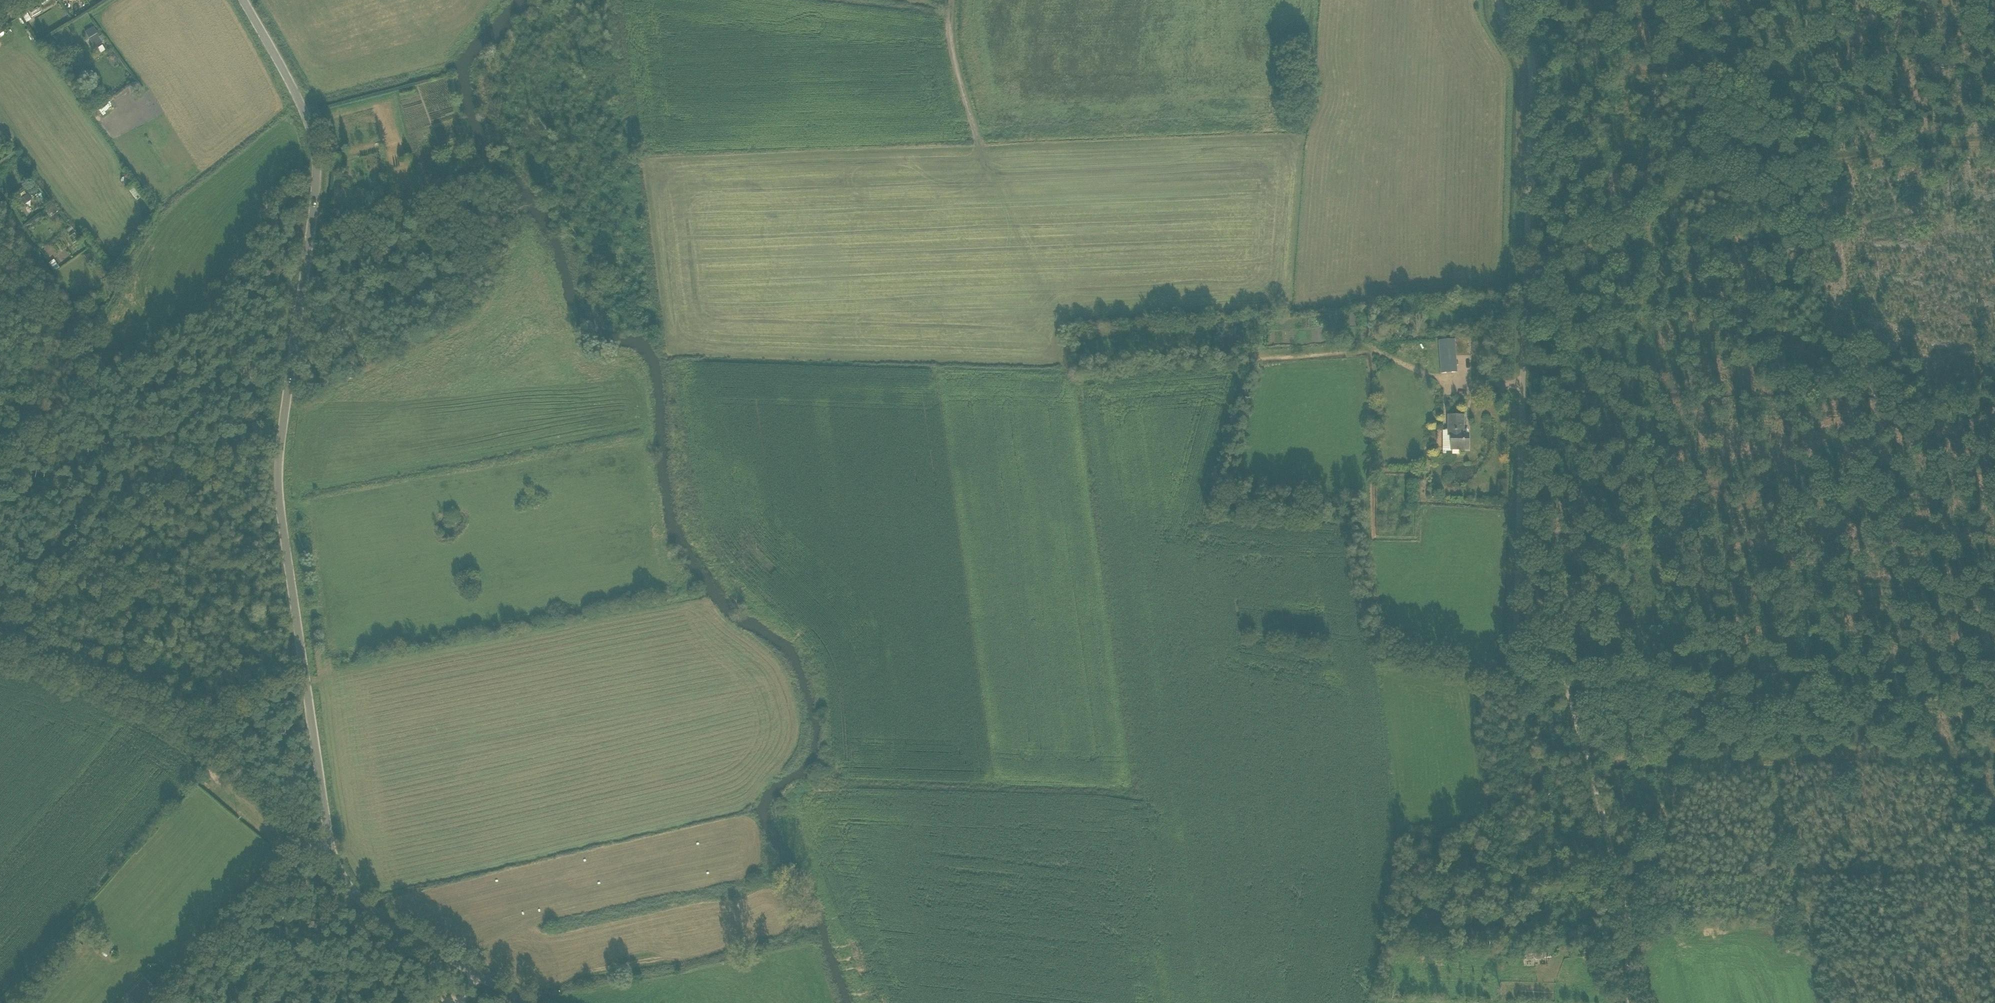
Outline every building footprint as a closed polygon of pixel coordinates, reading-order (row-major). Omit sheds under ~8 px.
[(89,39),(94,47),(102,42),(97,34),(89,39)] [(126,176),(121,179),(127,188),(132,184),(126,176)] [(382,185),(377,187),(382,201),(387,200),(382,185)] [(28,195),(20,200),(24,206),(32,200),(28,195)] [(50,217),(57,212),(53,206),(46,211),(50,217)] [(78,240),(74,234),(68,238),(73,244),(78,240)] [(83,252),(89,262),(94,258),(88,249),(83,252)] [(54,260),(49,263),(54,272),(59,268),(54,260)] [(1341,327),(1352,327),(1352,315),(1340,315),(1341,327)] [(1439,341),(1441,373),(1456,372),(1454,340),(1439,341)] [(1451,435),(1451,449),(1468,449),(1468,435),(1463,435),(1463,416),(1448,416),(1448,435),(1451,435)]
